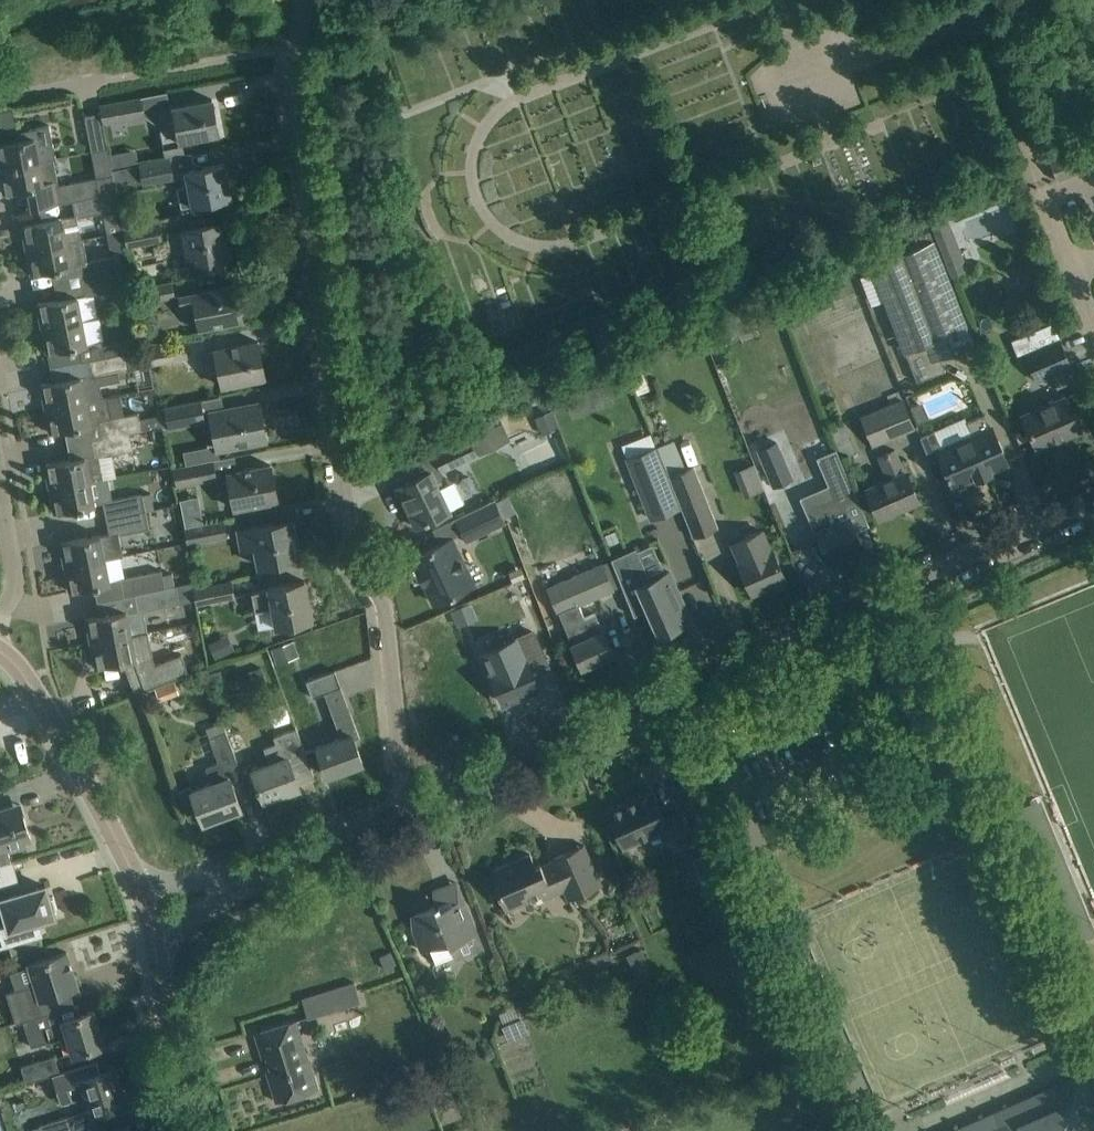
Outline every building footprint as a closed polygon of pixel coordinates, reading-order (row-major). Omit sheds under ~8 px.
[(144,115),(141,97),(100,105),(101,111),(103,123),(144,115)] [(212,98),(158,109),(162,129),(160,129),(165,157),(170,156),(183,153),(181,140),(219,133),(212,98)] [(103,123),(101,111),(84,115),(91,152),(107,149),(103,123)] [(53,159),(56,158),(50,125),(27,129),(29,138),(0,143),(0,169),(53,159)] [(1049,159),(1057,180),(1080,171),(1072,150),(1049,159)] [(174,178),(170,156),(165,157),(139,162),(143,183),(174,178)] [(71,200),(113,192),(112,191),(116,190),(112,173),(97,176),(58,183),(53,159),(40,161),(0,169),(0,174),(5,197),(26,193),(29,208),(61,202),(71,200)] [(231,197),(224,162),(180,171),(183,186),(177,187),(181,207),(231,197)] [(116,209),(113,192),(71,200),(74,215),(77,214),(77,216),(116,209)] [(81,238),(77,216),(77,214),(74,215),(22,225),(26,248),(81,238)] [(934,229),(951,275),(968,269),(948,217),(931,224),(934,229)] [(124,226),(128,246),(161,239),(157,219),(124,226)] [(219,221),(197,225),(183,228),(183,229),(170,231),(174,251),(186,249),(190,268),(231,259),(226,235),(222,236),(219,221)] [(977,343),(951,275),(934,229),(912,237),(916,246),(870,264),(904,352),(906,350),(917,380),(945,368),(941,358),(977,343)] [(81,238),(26,248),(31,274),(80,264),(83,278),(123,271),(120,254),(88,260),(83,238),(82,238),(81,238)] [(123,271),(83,278),(86,295),(127,287),(123,271)] [(140,285),(143,302),(176,295),(173,278),(140,285)] [(196,304),(201,328),(243,319),(236,284),(180,296),(182,307),(196,304)] [(37,303),(42,327),(82,319),(78,295),(37,303)] [(104,346),(98,316),(82,319),(42,327),(47,352),(79,346),(82,361),(87,360),(104,356),(124,352),(122,343),(104,346)] [(147,347),(151,364),(187,357),(184,340),(147,347)] [(1060,340),(1039,348),(1026,354),(1036,379),(1071,365),(1060,340)] [(258,341),(236,345),(203,351),(206,368),(219,365),(223,385),(265,377),(258,341)] [(104,356),(87,360),(90,376),(129,369),(126,352),(124,352),(104,356)] [(41,383),(45,407),(102,396),(100,382),(83,386),(81,375),(41,383)] [(100,422),(103,437),(131,431),(141,429),(141,430),(161,426),(159,414),(139,418),(138,412),(110,418),(106,396),(102,397),(102,396),(45,407),(50,432),(100,422)] [(902,396),(861,414),(874,444),(915,426),(902,396)] [(1023,415),(1037,448),(1080,429),(1066,396),(1023,415)] [(165,406),(169,426),(205,420),(200,399),(165,406)] [(259,402),(237,407),(210,412),(218,449),(266,439),(259,402)] [(930,460),(941,456),(948,472),(946,473),(948,477),(950,476),(953,484),(975,475),(977,479),(991,473),(990,469),(1006,462),(986,414),(937,435),(935,430),(921,436),(930,460)] [(104,478),(100,456),(134,450),(131,431),(103,437),(91,439),(94,457),(86,459),(85,456),(45,463),(50,488),(90,481),(104,478)] [(469,438),(434,454),(442,470),(476,454),(469,438)] [(675,438),(658,445),(694,536),(718,526),(694,465),(687,468),(675,438)] [(792,477),(776,441),(758,449),(774,485),(792,477)] [(656,446),(627,458),(651,519),(680,507),(656,446)] [(835,498),(807,510),(819,538),(828,559),(862,544),(853,524),(845,504),(859,498),(838,448),(818,457),(835,498)] [(867,489),(871,497),(879,517),(918,500),(906,471),(904,471),(894,449),(880,455),(890,479),(867,489)] [(179,485),(182,485),(216,478),(212,459),(175,467),(179,485)] [(271,464),(249,468),(227,472),(234,508),(278,499),(271,464)] [(450,510),(449,508),(464,502),(454,481),(440,488),(431,470),(397,486),(416,526),(450,510)] [(90,481),(50,488),(54,512),(95,505),(90,481)] [(177,500),(182,499),(187,493),(186,488),(183,489),(182,485),(179,485),(174,486),(177,500)] [(142,493),(102,501),(105,518),(145,510),(142,493)] [(202,523),(197,496),(180,499),(185,527),(202,523)] [(506,522),(494,498),(455,517),(466,541),(506,522)] [(60,542),(65,566),(105,559),(123,555),(119,534),(149,529),(145,510),(105,518),(108,532),(60,542)] [(293,519),(271,523),(238,529),(242,548),(255,546),(259,565),(300,557),(293,519)] [(185,527),(188,543),(226,536),(223,520),(202,523),(185,527)] [(752,592),(785,577),(763,527),(730,541),(752,592)] [(413,556),(419,569),(417,570),(423,582),(425,582),(435,602),(473,584),(450,537),(413,556)] [(650,578),(636,547),(611,558),(635,614),(647,609),(658,635),(683,624),(680,616),(689,612),(671,569),(650,578)] [(105,559),(65,566),(70,591),(110,583),(105,559)] [(580,605),(615,590),(603,562),(582,570),(546,586),(557,612),(559,611),(572,642),(571,643),(582,667),(613,654),(604,634),(595,612),(585,616),(580,605)] [(120,578),(123,596),(134,594),(176,586),(176,585),(175,585),(173,573),(163,575),(162,570),(120,578)] [(193,586),(197,604),(234,597),(230,579),(193,586)] [(305,580),(283,584),(268,587),(269,588),(252,591),(256,610),(272,607),(276,626),(312,619),(305,580)] [(176,586),(134,594),(138,611),(126,613),(126,610),(86,618),(91,641),(147,631),(144,610),(179,603),(176,586)] [(521,592),(477,610),(483,626),(527,608),(521,592)] [(470,601),(451,609),(458,625),(477,617),(470,601)] [(147,631),(91,641),(96,667),(155,655),(150,630),(147,631)] [(533,630),(483,651),(492,672),(504,701),(538,686),(526,658),(542,651),(533,630)] [(227,633),(208,643),(216,659),(235,649),(227,633)] [(882,651),(879,645),(878,643),(861,650),(864,658),(882,651)] [(145,664),(148,680),(182,674),(179,657),(145,664)] [(220,665),(205,670),(210,684),(224,679),(220,665)] [(316,744),(317,747),(328,775),(363,762),(354,738),(360,736),(335,669),(305,680),(311,696),(324,691),(340,735),(316,744)] [(251,770),(256,784),(258,788),(260,788),(264,799),(299,786),(289,758),(306,752),(305,752),(307,751),(297,726),(296,727),(287,702),(276,706),(285,731),(273,735),(275,743),(264,747),(270,762),(251,770)] [(187,813),(199,809),(203,821),(241,807),(229,776),(228,776),(225,769),(238,764),(222,721),(206,727),(209,736),(209,737),(218,761),(205,766),(211,782),(192,790),(190,786),(179,790),(187,813)] [(607,809),(624,847),(670,827),(678,846),(695,838),(682,810),(664,817),(652,789),(607,809)] [(1037,797),(1013,807),(1067,937),(1089,928),(1037,797)] [(23,813),(17,815),(14,806),(0,810),(0,864),(11,861),(8,849),(26,844),(24,839),(31,837),(23,813)] [(494,883),(503,904),(506,909),(551,889),(553,893),(564,888),(568,898),(601,884),(584,844),(551,859),(555,868),(545,872),(540,863),(535,865),(530,853),(494,869),(500,881),(494,883)] [(709,851),(692,858),(699,875),(716,868),(709,851)] [(0,864),(0,884),(17,879),(11,861),(0,864)] [(53,910),(57,909),(53,895),(49,896),(46,885),(1,898),(9,926),(3,928),(8,944),(41,934),(37,919),(54,915),(53,910)] [(463,898),(451,903),(452,907),(464,902),(463,898)] [(452,907),(451,903),(441,907),(439,902),(416,912),(422,927),(414,930),(422,950),(430,947),(436,961),(454,954),(455,957),(482,946),(464,902),(452,907)] [(78,987),(67,951),(29,963),(35,983),(6,992),(16,1023),(70,1006),(65,991),(78,987)] [(391,951),(380,956),(385,968),(397,964),(391,951)] [(302,998),(308,1017),(361,1001),(355,982),(302,998)] [(70,1006),(24,1020),(32,1047),(52,1040),(69,1035),(75,1053),(84,1050),(105,1043),(94,1009),(83,1013),(80,1002),(70,1006)] [(267,1069),(277,1101),(317,1089),(296,1019),(255,1032),(263,1057),(267,1056),(271,1068),(267,1069)] [(52,1074),(60,1072),(55,1055),(21,1065),(27,1082),(52,1074)] [(52,1074),(61,1103),(88,1094),(92,1108),(40,1124),(42,1130),(76,1130),(98,1124),(94,1111),(123,1103),(113,1069),(101,1073),(98,1060),(60,1072),(52,1074)] [(1079,1080),(964,1130),(1093,1130),(1093,1114),(1079,1080)]
